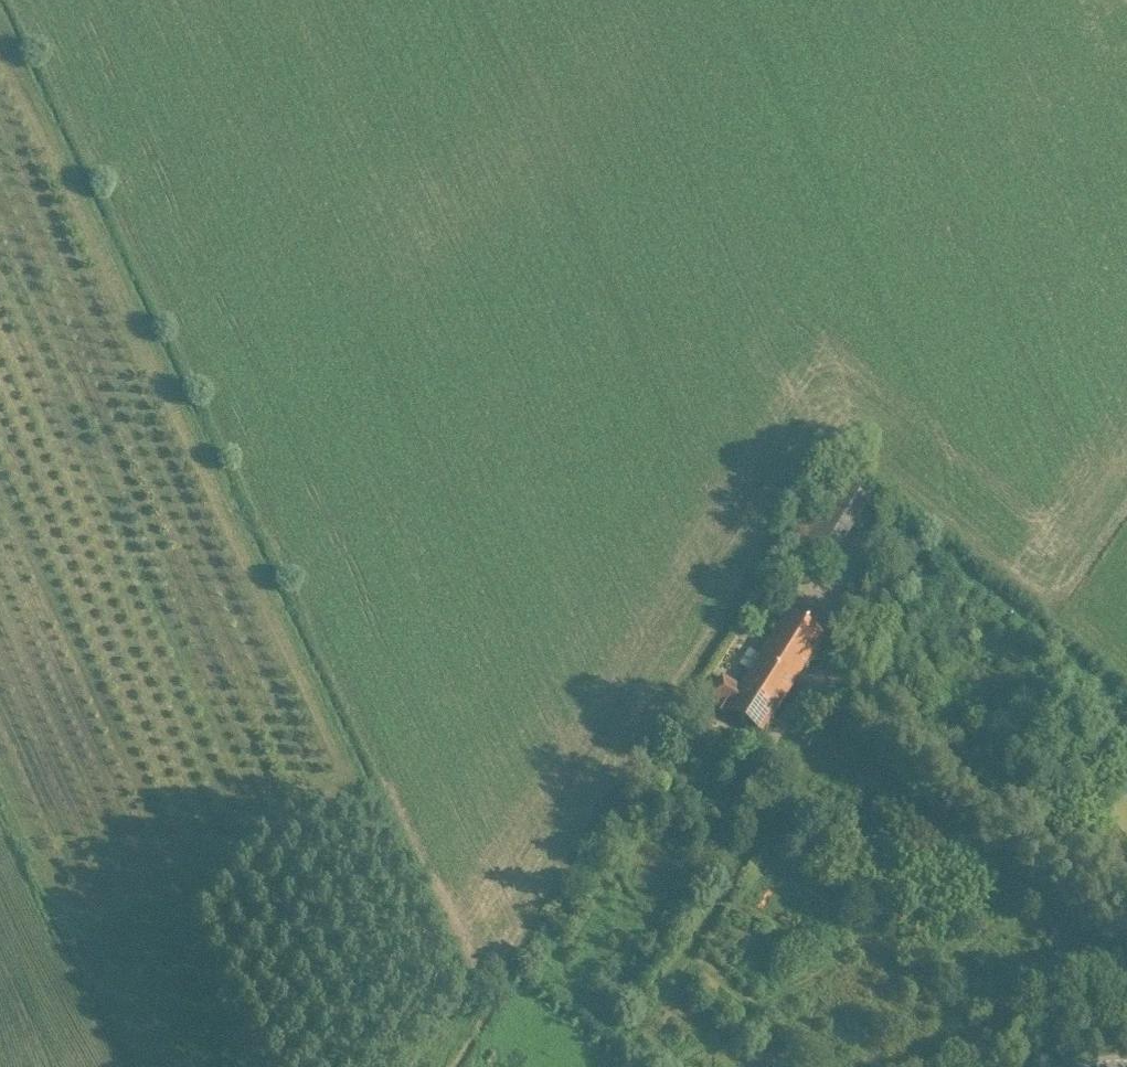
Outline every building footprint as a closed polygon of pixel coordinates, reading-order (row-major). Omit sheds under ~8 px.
[(727,711),(744,722),(763,733),(823,637),(787,614),(740,689),(723,678),(712,696),(729,707),(727,711)]
